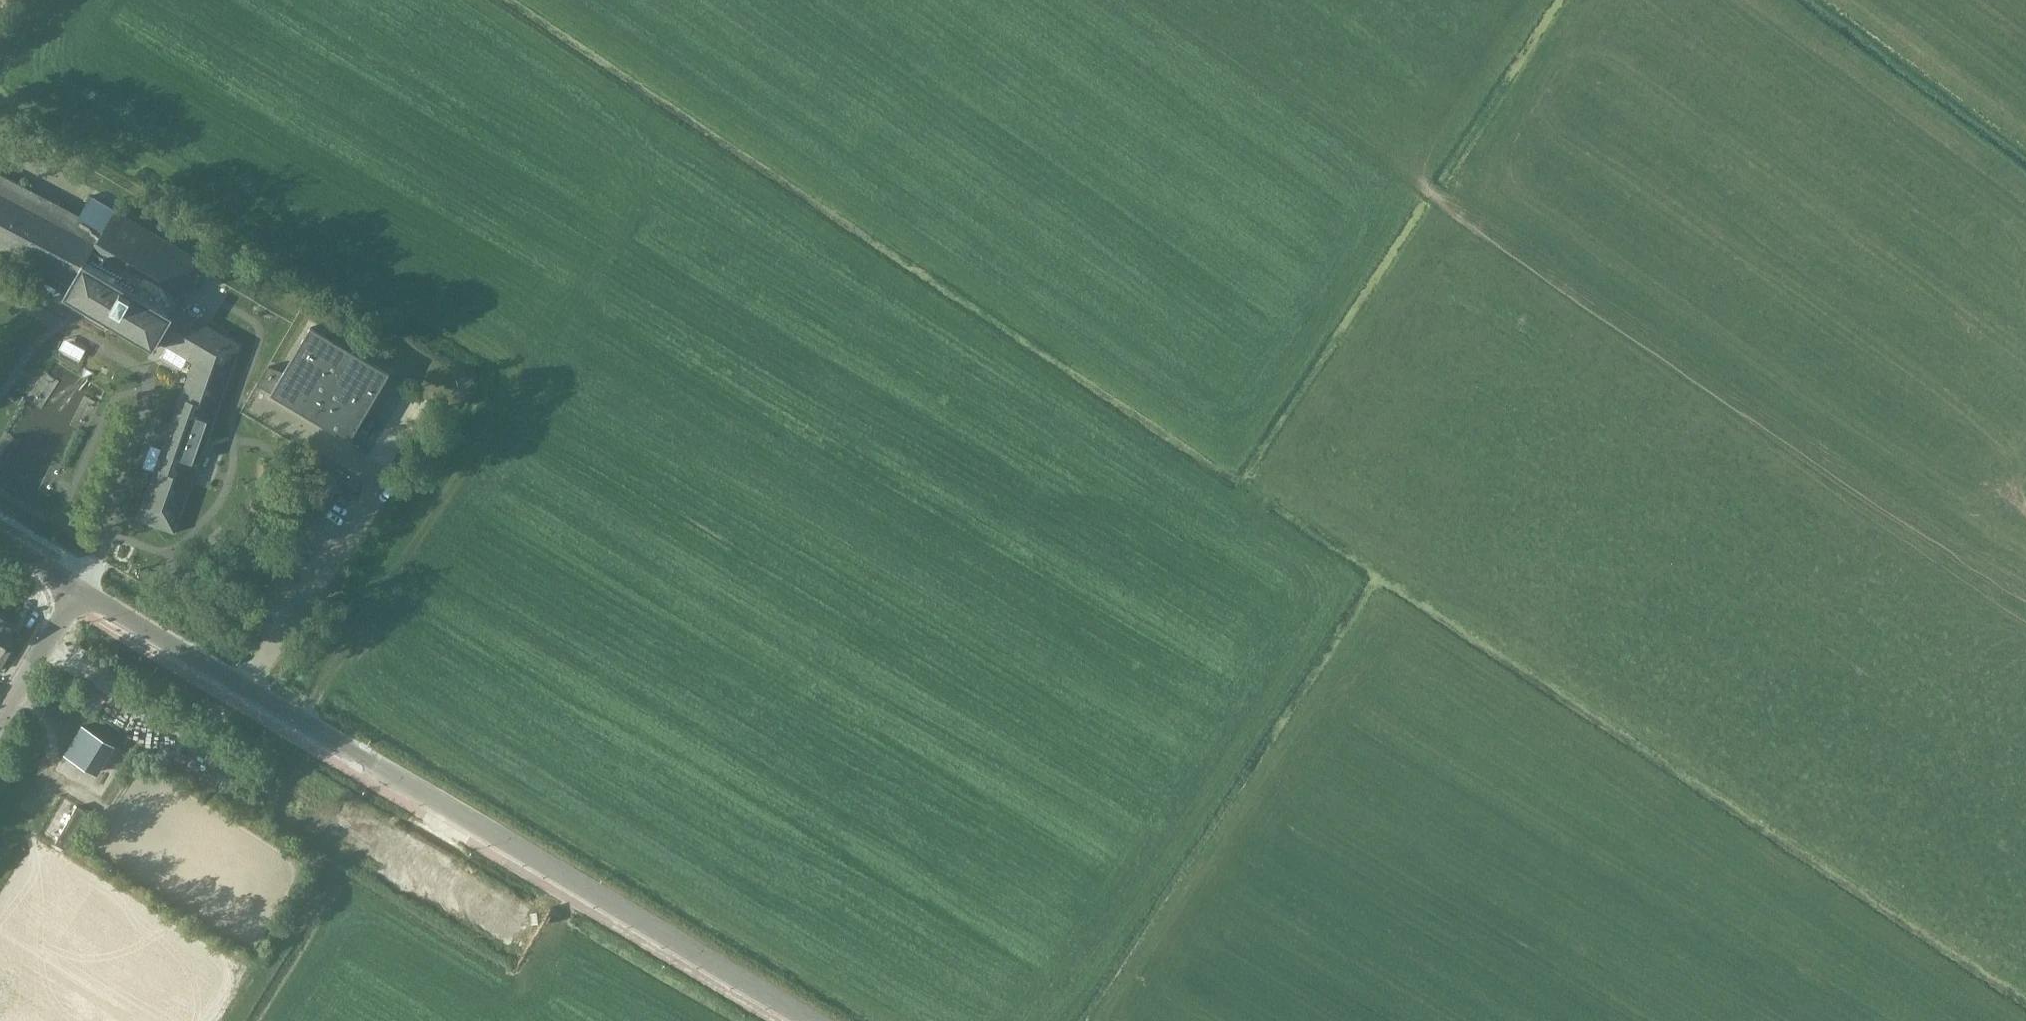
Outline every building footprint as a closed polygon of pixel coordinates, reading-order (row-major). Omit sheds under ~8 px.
[(98,315),(152,347),(157,339),(193,359),(138,517),(174,530),(231,369),(236,356),(240,344),(179,308),(173,305),(177,299),(182,291),(186,293),(204,263),(91,197),(80,217),(0,177),(0,249),(68,285),(63,294),(98,315)] [(283,372),(267,367),(257,385),(271,393),(348,439),(387,373),(310,327),(283,372)] [(0,613),(0,668),(18,638),(9,632),(14,624),(6,619),(7,617),(0,613)] [(81,725),(63,754),(96,776),(115,746),(81,725)]
